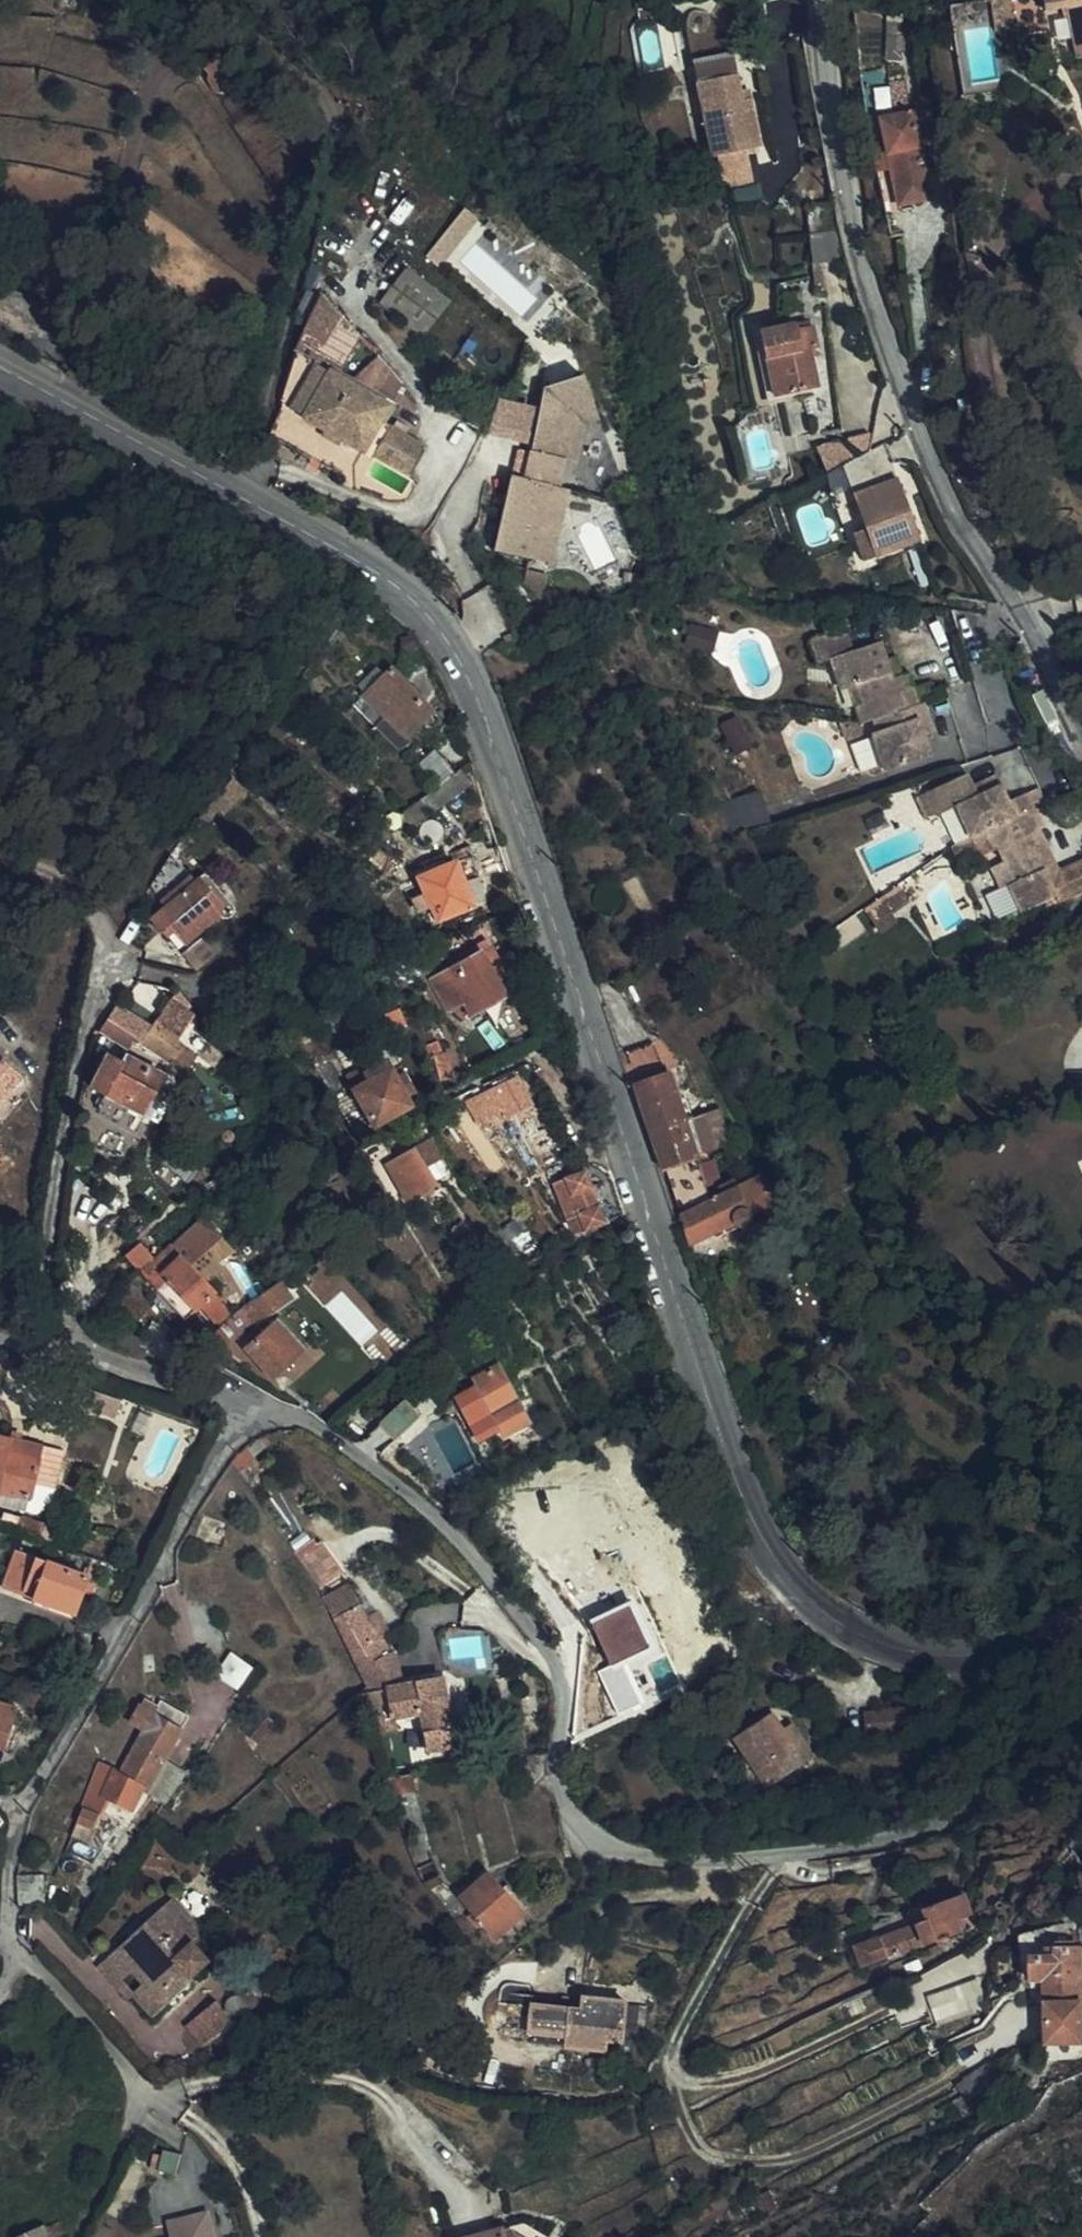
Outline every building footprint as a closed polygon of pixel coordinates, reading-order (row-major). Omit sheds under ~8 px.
[(1053,8),(1074,4),(1075,11),(1081,10),(1081,0),(1052,0),(1053,8)] [(884,37),(900,37),(900,16),(884,15),(884,37)] [(689,86),(730,69),(717,37),(677,51),(689,86)] [(899,59),(900,37),(884,37),(883,58),(899,59)] [(742,100),(730,69),(689,86),(716,157),(764,138),(750,97),(742,100)] [(880,149),(883,168),(889,208),(943,200),(938,167),(922,169),(917,134),(929,132),(926,108),(876,116),(880,149)] [(870,170),(883,168),(880,149),(866,150),(870,170)] [(342,166),(340,165),(335,180),(349,182),(353,169),(342,166)] [(831,236),(838,236),(834,221),(830,204),(823,205),(827,221),(831,236)] [(526,323),(558,284),(465,207),(433,246),(526,323)] [(426,336),(454,300),(409,266),(381,302),(426,336)] [(357,468),(368,473),(376,456),(410,475),(426,443),(408,432),(385,419),(396,397),(405,380),(319,289),(296,348),(281,399),(365,449),(357,468)] [(809,319),(791,322),(793,328),(810,324),(809,319)] [(813,386),(809,355),(807,346),(814,344),(810,324),(793,328),(791,322),(758,327),(769,392),(813,386)] [(133,343),(138,330),(126,324),(121,337),(133,343)] [(497,552),(558,563),(571,489),(564,487),(569,456),(582,459),(596,384),(546,375),(541,404),(498,396),(491,434),(518,439),(497,552)] [(417,411),(396,397),(385,419),(408,432),(417,411)] [(853,531),(860,549),(862,555),(917,536),(894,476),(850,491),(864,527),(855,531),(853,531)] [(856,569),(863,590),(886,590),(876,562),(856,569)] [(899,669),(893,671),(885,676),(877,658),(870,640),(831,658),(845,689),(851,687),(859,704),(849,709),(855,724),(867,719),(873,733),(867,736),(881,769),(918,752),(911,735),(919,731),(930,727),(918,697),(912,700),(899,669)] [(415,643),(414,642),(400,661),(404,666),(421,650),(420,648),(419,647),(417,645),(416,644),(415,643)] [(885,676),(893,671),(886,655),(877,658),(885,676)] [(845,689),(831,658),(820,663),(834,693),(845,689)] [(433,711),(391,668),(364,695),(385,716),(375,726),(399,751),(413,741),(407,737),(433,711)] [(375,726),(385,716),(364,695),(354,704),(375,726)] [(854,736),(855,724),(830,724),(839,743),(854,736)] [(927,749),(919,731),(911,735),(918,752),(927,749)] [(420,764),(437,785),(452,775),(455,772),(437,751),(420,764)] [(471,783),(460,768),(455,772),(452,775),(437,785),(401,814),(414,831),(421,824),(439,806),(440,807),(471,783)] [(1053,892),(1045,873),(1037,856),(1047,852),(1034,825),(1042,821),(1027,789),(1008,797),(1001,782),(992,786),(986,773),(969,781),(963,769),(915,791),(925,814),(938,808),(954,801),(970,834),(976,832),(985,828),(994,848),(1001,844),(1007,857),(1016,878),(1007,882),(1016,904),(1018,908),(1049,894),(1053,892)] [(992,786),(1001,782),(995,769),(986,773),(992,786)] [(763,786),(753,789),(757,805),(764,821),(774,817),(763,786)] [(757,805),(753,789),(722,799),(733,831),(764,821),(757,805)] [(954,801),(938,808),(953,843),(970,834),(954,801)] [(442,844),(444,838),(443,830),(441,828),(436,823),(428,822),(421,824),(416,829),(415,837),(418,843),(423,849),(430,851),(437,849),(442,844)] [(970,834),(953,843),(948,845),(956,861),(984,847),(976,832),(970,834)] [(506,867),(500,850),(473,860),(469,844),(448,855),(452,864),(444,868),(439,858),(422,866),(425,877),(420,879),(427,895),(432,906),(438,920),(482,900),(478,878),(506,867)] [(1045,873),(1055,869),(1047,852),(1037,856),(1045,873)] [(1016,878),(1007,857),(989,865),(998,886),(1007,882),(1016,878)] [(1055,869),(1065,891),(1081,883),(1081,874),(1075,859),(1055,869)] [(1065,891),(1055,869),(1045,873),(1053,892),(1049,894),(1051,898),(1065,891)] [(991,915),(1016,904),(1007,882),(998,886),(981,895),(991,915)] [(151,926),(162,940),(175,931),(181,937),(188,947),(227,916),(204,885),(151,926)] [(904,902),(893,886),(861,909),(877,930),(889,921),(885,916),(904,902)] [(432,906),(427,895),(416,901),(420,912),(432,906)] [(175,931),(162,940),(168,948),(181,937),(175,931)] [(204,972),(231,951),(218,934),(191,956),(204,972)] [(447,972),(486,948),(482,941),(443,964),(447,972)] [(502,984),(502,982),(512,976),(508,967),(514,964),(507,952),(494,958),(488,947),(486,948),(447,972),(451,979),(452,981),(459,995),(454,998),(460,1008),(466,1018),(481,1008),(496,998),(499,997),(494,989),(502,984)] [(447,984),(452,981),(451,979),(431,989),(445,1016),(460,1008),(454,998),(447,984)] [(459,995),(452,981),(447,984),(454,998),(459,995)] [(503,1010),(496,998),(481,1008),(488,1019),(503,1010)] [(144,1023),(119,1005),(97,1034),(125,1050),(133,1039),(144,1023)] [(395,1030),(397,1029),(386,1008),(376,1015),(377,1017),(387,1034),(395,1030)] [(178,1041),(156,1022),(139,1044),(167,1066),(176,1074),(180,1077),(187,1069),(175,1059),(179,1053),(173,1048),(178,1041)] [(395,1030),(387,1034),(391,1043),(399,1038),(395,1030)] [(451,1078),(462,1070),(449,1047),(444,1049),(439,1039),(427,1046),(430,1052),(435,1049),(451,1078)] [(639,1085),(679,1213),(709,1198),(667,1074),(657,1040),(628,1051),(639,1085)] [(373,1129),(408,1111),(401,1100),(391,1084),(401,1077),(403,1075),(389,1055),(371,1043),(348,1056),(365,1084),(351,1094),(373,1129)] [(141,1116),(160,1079),(122,1056),(116,1068),(105,1063),(91,1089),(96,1094),(87,1114),(111,1127),(122,1106),(141,1116)] [(24,1079),(1,1058),(0,1059),(0,1108),(24,1079)] [(410,1093),(401,1077),(391,1084),(401,1100),(410,1093)] [(510,1111),(496,1086),(465,1103),(477,1124),(494,1114),(497,1120),(510,1111)] [(430,1166),(445,1158),(433,1134),(418,1141),(430,1166)] [(437,1189),(413,1153),(386,1170),(412,1208),(437,1189)] [(610,1176),(608,1172),(599,1167),(590,1163),(582,1166),(584,1169),(591,1187),(610,1176)] [(579,1237),(622,1212),(610,1176),(591,1187),(584,1169),(553,1180),(579,1237)] [(709,1198),(679,1213),(689,1242),(772,1200),(759,1173),(736,1185),(732,1178),(718,1185),(721,1191),(709,1198)] [(205,1215),(139,1270),(176,1315),(186,1306),(191,1312),(196,1309),(212,1296),(214,1295),(192,1266),(224,1235),(205,1215)] [(540,1250),(529,1232),(514,1243),(526,1259),(540,1250)] [(282,1281),(250,1303),(255,1311),(244,1319),(250,1329),(294,1298),(282,1281)] [(212,1296),(196,1309),(212,1328),(229,1316),(212,1296)] [(186,1306),(176,1315),(181,1321),(191,1312),(186,1306)] [(273,1379),(303,1352),(277,1322),(252,1343),(248,1337),(243,1342),(273,1379)] [(536,1416),(498,1365),(478,1379),(484,1386),(479,1390),(507,1428),(513,1423),(518,1430),(536,1416)] [(49,1449),(0,1437),(0,1501),(34,1510),(49,1449)] [(50,1526),(43,1524),(11,1513),(7,1521),(47,1535),(50,1526)] [(314,1545),(299,1556),(319,1588),(336,1577),(314,1545)] [(83,1590),(87,1580),(87,1577),(20,1550),(5,1587),(75,1613),(83,1590)] [(96,1583),(87,1580),(83,1590),(92,1593),(96,1583)] [(336,1620),(370,1688),(373,1694),(389,1730),(396,1726),(410,1755),(420,1751),(423,1758),(467,1736),(446,1689),(428,1697),(403,1648),(391,1654),(365,1604),(336,1620)] [(635,1670),(618,1628),(594,1637),(611,1680),(635,1670)] [(235,1653),(221,1674),(240,1686),(254,1665),(235,1653)] [(146,1789),(161,1762),(189,1714),(162,1698),(157,1705),(148,1699),(136,1721),(145,1727),(117,1777),(100,1770),(72,1839),(86,1845),(107,1801),(133,1810),(146,1789)] [(19,1711),(0,1704),(0,1758),(1,1759),(19,1711)] [(914,1727),(910,1704),(867,1711),(870,1733),(914,1727)] [(806,1757),(781,1721),(769,1707),(733,1733),(768,1786),(806,1757)] [(789,1716),(781,1721),(806,1757),(814,1752),(789,1716)] [(165,1800),(180,1775),(161,1762),(146,1789),(165,1800)] [(415,1792),(388,1800),(395,1817),(422,1809),(415,1792)] [(527,1908),(531,1903),(508,1882),(503,1887),(487,1873),(461,1903),(501,1940),(528,1909),(527,1908)] [(19,1876),(20,1906),(31,1906),(44,1906),(44,1874),(19,1876)] [(166,1906),(199,1941),(209,1932),(175,1896),(166,1906)] [(838,1953),(845,1972),(870,1961),(872,1964),(918,1945),(921,1952),(933,1947),(931,1942),(944,1937),(938,1925),(954,1919),(946,1899),(907,1914),(905,1910),(890,1915),(898,1932),(870,1944),(868,1946),(867,1947),(864,1948),(862,1948),(860,1947),(859,1947),(856,1946),(838,1953)] [(196,1944),(199,1941),(166,1906),(106,1961),(125,1981),(138,1969),(149,1980),(136,1993),(138,1995),(157,2015),(198,1978),(195,1975),(210,1960),(196,1944)] [(868,1946),(870,1944),(873,1939),(873,1933),(870,1927),(864,1925),(858,1926),(853,1929),(851,1933),(851,1938),(852,1943),(856,1946),(859,1947),(860,1947),(862,1948),(864,1948),(867,1947),(868,1946)] [(1081,2043),(1081,1971),(1081,1949),(1075,1949),(1057,1949),(1057,1957),(1031,1956),(1031,2012),(1046,2012),(1047,2044),(1081,2043)] [(130,2002),(138,1995),(136,1993),(125,1981),(106,1961),(99,1968),(130,2002)] [(231,2016),(233,2019),(239,2020),(245,2019),(250,2015),(253,2009),(253,2003),(250,1998),(246,1993),(240,1992),(234,1993),(229,1996),(226,2002),(226,2009),(227,2010),(228,2013),(231,2016)] [(621,2043),(625,2006),(583,2002),(582,2006),(533,2000),(530,2033),(567,2038),(567,2048),(603,2053),(605,2042),(621,2043)] [(235,2020),(233,2019),(231,2016),(228,2013),(227,2010),(226,2009),(218,2001),(190,2026),(207,2045),(235,2020)] [(178,2174),(183,2155),(165,2151),(161,2170),(178,2174)] [(208,2213),(166,2227),(168,2236),(215,2236),(208,2213)] [(61,2220),(23,2236),(63,2236),(66,2235),(61,2220)] [(507,2229),(479,2236),(509,2236),(507,2229)]
